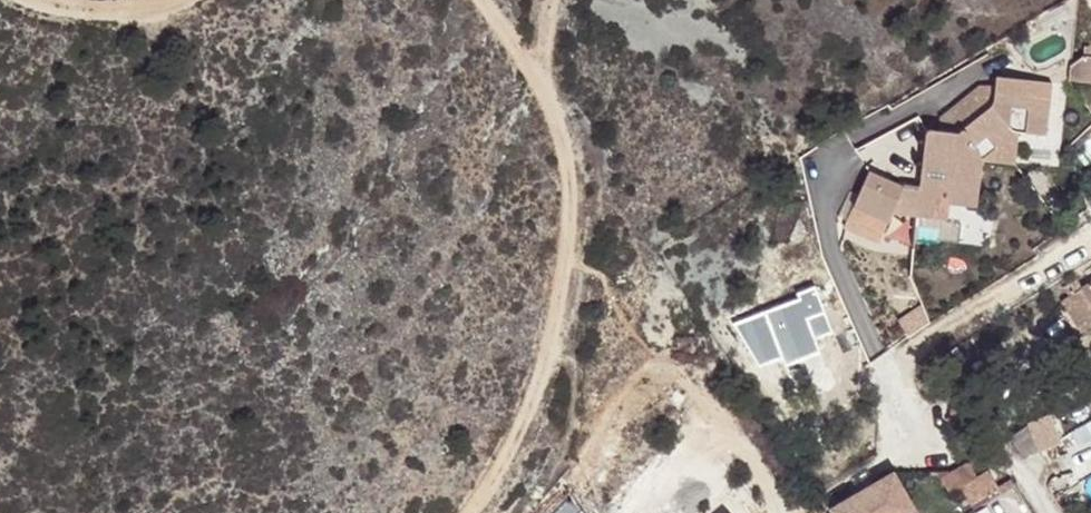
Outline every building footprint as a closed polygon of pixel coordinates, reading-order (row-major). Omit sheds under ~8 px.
[(1067,81),(1087,82),(1090,52),(1083,51),(1069,65),(1067,81)] [(1051,84),(996,77),(994,87),(993,100),(991,106),(961,131),(958,135),(939,133),(930,132),(929,132),(925,134),(924,136),(919,190),(903,188),(900,187),(868,173),(845,225),(880,240),(891,215),(902,190),(919,192),(945,196),(944,204),(947,205),(976,208),(981,167),(981,164),(984,164),(984,160),(1013,137),(1016,137),(1016,135),(1044,138),(1051,84)] [(993,100),(994,87),(979,86),(941,120),(939,133),(958,135),(961,131),(991,106),(993,100)] [(984,164),(981,164),(981,167),(1013,166),(1016,137),(1013,137),(984,160),(984,164)] [(919,192),(902,190),(891,215),(946,222),(947,205),(944,204),(945,196),(919,192)] [(1076,285),(1090,308),(1090,276),(1076,285)] [(1060,285),(1064,292),(1061,294),(1079,326),(1090,318),(1090,308),(1076,285),(1072,278),(1060,285)] [(799,298),(735,319),(761,364),(782,356),(784,364),(823,353),(816,334),(832,330),(814,284),(795,289),(799,298)] [(1049,411),(1025,419),(1007,430),(1020,450),(1042,445),(1059,439),(1049,411)] [(969,462),(941,478),(949,492),(961,485),(970,500),(997,484),(988,470),(977,476),(969,462)] [(828,505),(833,512),(903,512),(913,507),(890,469),(828,505)] [(998,485),(1000,489),(1010,483),(1008,480),(998,485)]
